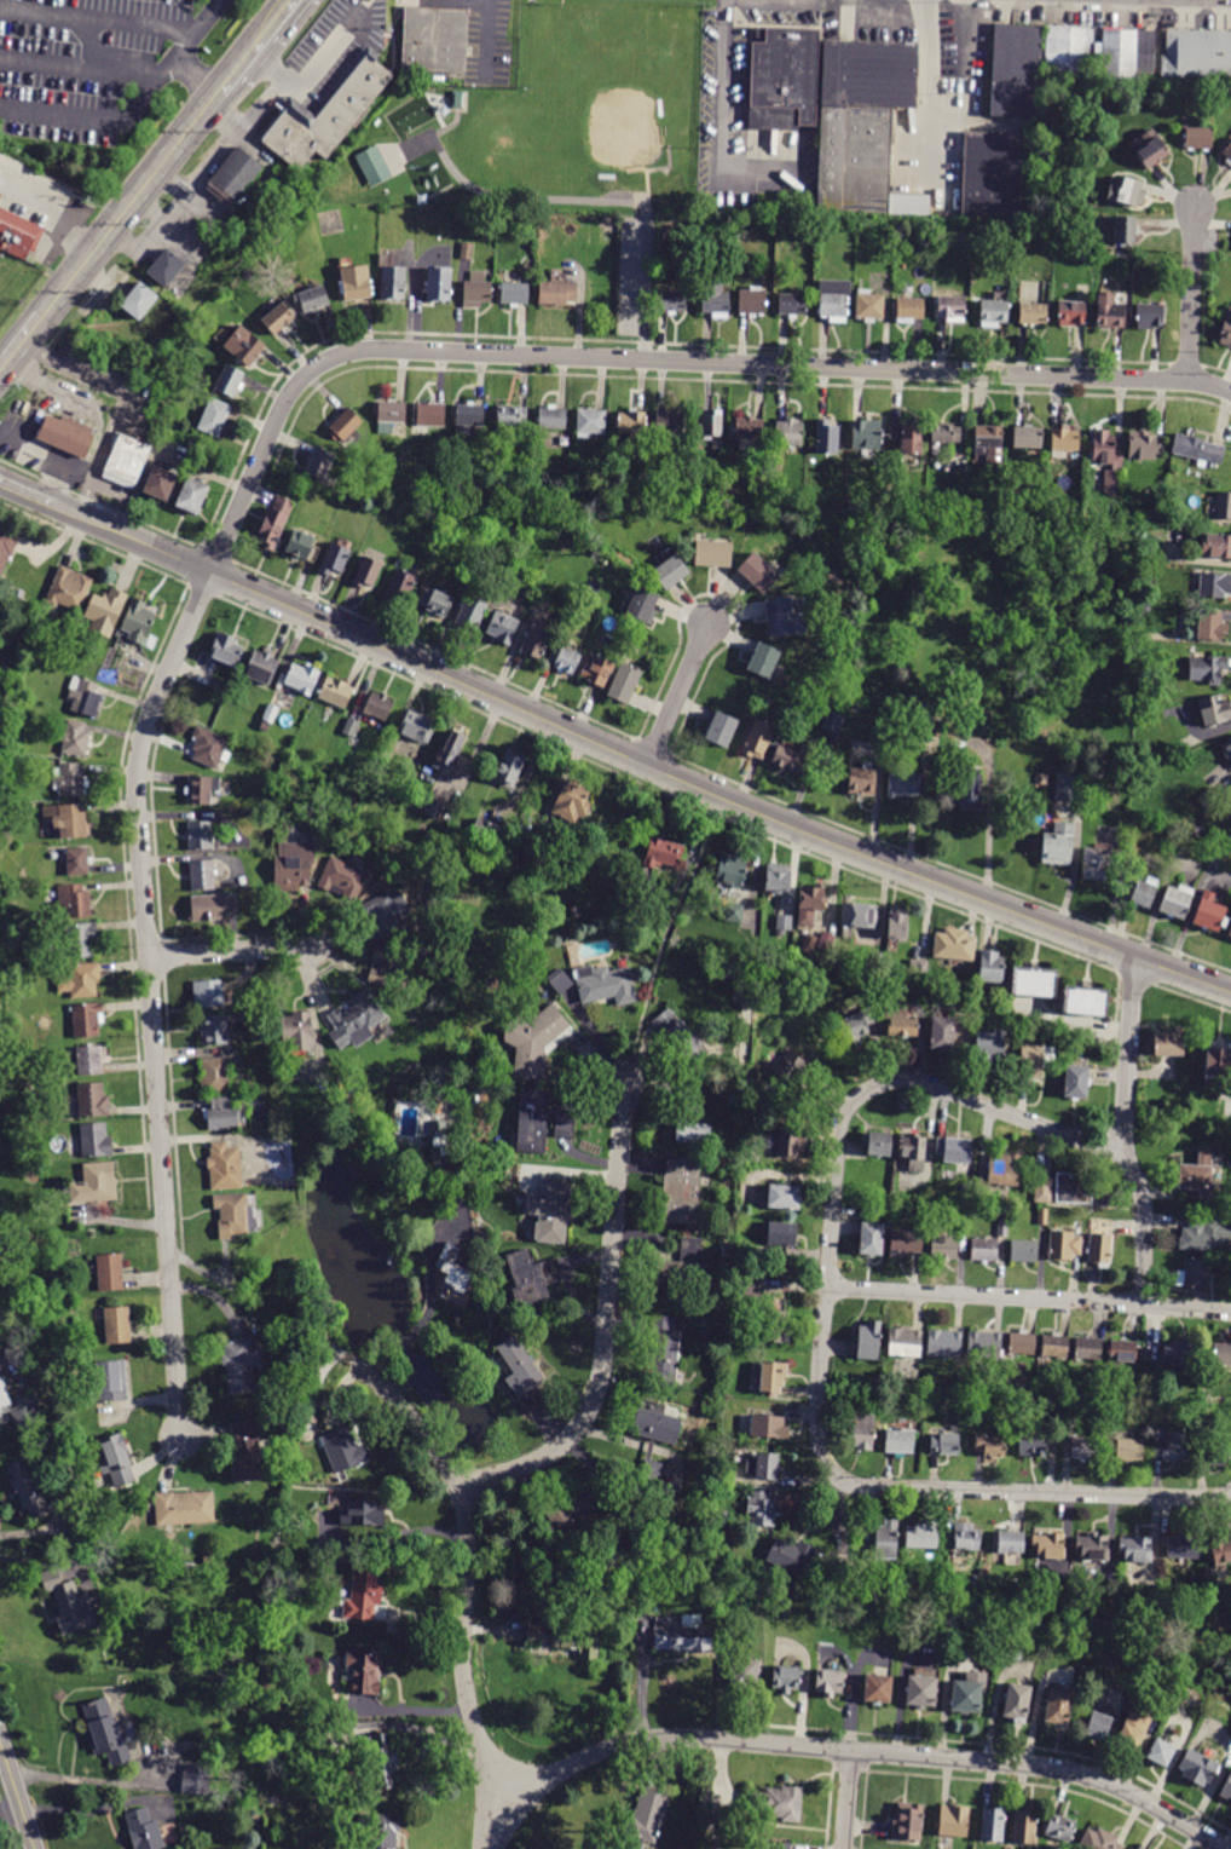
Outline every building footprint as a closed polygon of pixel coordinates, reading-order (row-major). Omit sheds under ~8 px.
[(404,10),(404,74),(467,74),(467,8),(404,10)] [(1169,80),(1230,82),(1230,27),(1171,28),(1169,80)] [(753,28),(751,122),(771,123),(788,123),(815,125),(816,29),(753,28)] [(990,28),(988,120),(1039,121),(1040,77),(1098,79),(1099,30),(990,28)] [(1105,33),(1105,80),(1157,81),(1157,34),(1105,33)] [(822,42),(820,217),(936,219),(937,197),(888,196),(890,111),(919,111),(920,45),(822,42)] [(393,77),(329,163),(316,156),(304,169),(262,137),(288,103),(313,121),(366,52),(393,77)] [(463,109),(451,108),(452,91),(464,92),(463,109)] [(1077,131),(1070,127),(1074,120),(1081,125),(1077,131)] [(1186,126),(1214,127),(1213,148),(1186,146),(1186,126)] [(1069,140),(1062,138),(1064,129),(1073,132),(1069,140)] [(1133,142),(1139,137),(1140,138),(1152,129),(1163,146),(1163,145),(1169,154),(1146,169),(1135,152),(1139,150),(1133,142)] [(961,134),(959,219),(1022,220),(1023,136),(961,134)] [(1230,159),(1230,142),(1223,151),(1230,159)] [(371,188),(356,156),(377,145),(393,175),(371,188)] [(233,205),(207,184),(237,146),(262,167),(233,205)] [(1139,206),(1135,205),(1134,208),(1126,206),(1127,203),(1115,200),(1115,203),(1105,200),(1111,179),(1123,183),(1125,178),(1133,180),(1134,179),(1143,182),(1140,190),(1144,191),(1139,206)] [(24,258),(29,248),(34,250),(45,226),(0,205),(0,247),(24,258)] [(1135,244),(1115,243),(1115,217),(1137,218),(1135,244)] [(534,229),(526,227),(527,218),(536,219),(534,229)] [(551,231),(544,230),(547,219),(554,220),(551,231)] [(1028,249),(1019,249),(1019,238),(1028,238),(1028,249)] [(472,260),(461,259),(462,242),(473,243),(472,260)] [(185,264),(164,288),(146,272),(166,248),(185,264)] [(362,303),(354,304),(354,300),(345,301),(343,294),(340,294),(339,282),(342,282),(341,269),(368,265),(371,298),(362,299),(362,303)] [(404,267),(404,300),(380,300),(381,266),(404,267)] [(451,269),(449,303),(426,301),(428,267),(451,269)] [(472,271),(485,272),(484,282),(491,282),(491,303),(481,303),(481,309),(463,307),(464,282),(470,282),(472,271)] [(820,316),(820,294),(819,294),(819,281),(850,281),(850,294),(846,294),(846,323),(830,323),(830,316),(820,316)] [(139,282),(158,296),(138,321),(120,306),(139,282)] [(527,283),(527,304),(501,304),(502,282),(527,283)] [(576,283),(576,301),(566,301),(566,305),(539,305),(539,282),(576,283)] [(659,311),(659,290),(664,290),(664,283),(682,284),(682,292),(686,292),(684,312),(675,312),(675,315),(667,315),(667,311),(659,311)] [(701,313),(703,283),(722,283),(722,293),(729,293),(729,318),(712,318),(712,313),(701,313)] [(304,312),(297,294),(323,284),(329,304),(304,312)] [(740,313),(739,313),(740,290),(751,290),(751,287),(762,287),(761,290),(765,290),(765,315),(756,315),(756,319),(749,318),(749,313),(740,313)] [(883,318),(874,318),(874,323),(866,323),(866,318),(856,318),(857,289),(871,290),(869,294),(884,295),(883,318)] [(779,315),(779,294),(805,295),(805,315),(797,315),(796,319),(788,318),(788,315),(779,315)] [(1097,327),(1098,294),(1112,294),(1112,304),(1125,305),(1123,328),(1097,327)] [(937,318),(938,296),(964,296),(964,323),(946,323),(946,318),(937,318)] [(923,299),(924,319),(913,319),(913,323),(897,324),(896,299),(923,299)] [(999,323),(998,328),(979,327),(981,300),(1009,303),(1007,323),(999,323)] [(1085,323),(1074,323),(1074,327),(1058,326),(1059,300),(1086,301),(1085,323)] [(281,304),(294,318),(274,335),(261,319),(281,304)] [(1047,305),(1047,324),(1042,324),(1042,328),(1023,328),(1023,324),(1019,324),(1019,304),(1047,305)] [(1152,330),(1137,329),(1138,304),(1163,304),(1163,326),(1152,326),(1152,330)] [(1219,336),(1223,336),(1220,341),(1230,345),(1230,305),(1219,336)] [(204,330),(197,324),(202,317),(206,321),(203,323),(207,327),(204,330)] [(248,367),(224,346),(241,326),(266,345),(248,367)] [(241,381),(232,398),(214,388),(226,364),(244,373),(241,381)] [(218,437),(197,428),(210,398),(231,407),(218,437)] [(391,434),(377,433),(378,402),(388,403),(388,398),(395,399),(395,403),(405,403),(404,424),(391,422),(391,434)] [(469,436),(456,434),(457,405),(467,405),(467,402),(474,402),(474,405),(484,407),(482,427),(470,426),(469,436)] [(426,427),(417,427),(417,403),(444,404),(443,427),(426,427)] [(566,430),(538,428),(539,409),(548,409),(548,405),(556,405),(556,409),(566,409),(566,430)] [(513,434),(498,434),(499,426),(497,426),(497,407),(527,408),(526,424),(518,422),(518,427),(513,427),(513,434)] [(347,408),(362,422),(343,442),(340,438),(336,442),(329,434),(333,430),(329,427),(347,408)] [(589,438),(577,438),(578,410),(605,410),(605,434),(589,434),(589,438)] [(712,440),(703,440),(703,430),(699,430),(699,425),(703,425),(703,415),(715,415),(715,410),(723,410),(723,437),(712,437),(712,440)] [(643,443),(629,443),(630,433),(617,432),(618,411),(646,413),(643,443)] [(36,437),(83,457),(93,434),(89,433),(92,426),(62,414),(59,419),(46,413),(36,437)] [(665,440),(655,440),(657,413),(684,414),(683,434),(665,433),(665,440)] [(762,440),(735,439),(736,419),(745,419),(746,416),(753,416),(753,420),(763,420),(762,440)] [(786,421),(787,417),(794,419),(794,422),(803,422),(803,447),(775,445),(776,421),(786,421)] [(830,420),(830,426),(839,426),(838,453),(816,453),(817,419),(830,420)] [(882,421),(880,449),(871,449),(871,459),(862,457),(862,449),(853,449),(854,420),(882,421)] [(923,422),(923,455),(901,455),(901,439),(889,439),(890,422),(923,422)] [(960,442),(931,442),(932,424),(953,424),(953,427),(960,427),(960,442)] [(1001,427),(1001,465),(988,465),(988,455),(976,455),(976,426),(1001,427)] [(1041,448),(1015,447),(1016,427),(1042,428),(1041,448)] [(115,428),(152,445),(135,484),(105,471),(116,448),(108,444),(115,428)] [(1080,431),(1079,451),(1052,450),(1052,430),(1080,431)] [(1104,471),(1112,471),(1112,465),(1092,463),(1093,430),(1109,431),(1109,436),(1115,436),(1115,455),(1123,455),(1122,473),(1120,473),(1120,493),(1104,493),(1104,471)] [(1155,459),(1128,459),(1129,431),(1148,432),(1148,436),(1163,437),(1163,454),(1155,453),(1155,459)] [(1177,432),(1204,438),(1203,440),(1226,445),(1221,463),(1207,461),(1206,466),(1197,465),(1200,459),(1172,451),(1177,432)] [(722,450),(713,450),(713,442),(722,442),(722,450)] [(324,479),(306,472),(317,448),(334,455),(324,479)] [(177,476),(166,502),(143,491),(154,465),(177,476)] [(209,486),(197,515),(174,505),(186,477),(209,486)] [(1218,490),(1230,492),(1230,519),(1216,518),(1218,490)] [(278,497),(293,503),(273,551),(261,546),(264,541),(256,538),(268,508),(272,509),(278,497)] [(579,518),(572,513),(576,506),(584,511),(579,518)] [(580,535),(573,530),(578,523),(585,528),(580,535)] [(8,555),(0,581),(0,528),(19,535),(13,551),(12,557),(8,555)] [(285,551),(294,530),(314,538),(312,546),(319,549),(313,563),(285,551)] [(1201,554),(1230,557),(1230,535),(1203,532),(1201,554)] [(695,565),(697,541),(732,542),(730,566),(695,565)] [(320,572),(319,571),(330,542),(349,551),(341,574),(331,569),(329,576),(320,572)] [(738,570),(753,552),(780,576),(764,594),(738,570)] [(665,591),(652,571),(676,553),(690,572),(665,591)] [(353,583),(364,557),(381,564),(372,587),(364,583),(363,588),(353,583)] [(400,570),(393,566),(397,559),(404,563),(400,570)] [(93,580),(79,611),(58,603),(56,606),(46,601),(60,565),(93,580)] [(385,598),(397,569),(416,577),(406,600),(397,595),(394,603),(385,598)] [(1201,572),(1230,575),(1230,592),(1225,592),(1225,599),(1198,597),(1201,572)] [(653,610),(657,611),(651,624),(625,614),(637,586),(659,595),(653,610)] [(128,594),(110,639),(89,630),(93,621),(85,617),(94,594),(103,598),(105,593),(110,594),(112,588),(128,594)] [(426,609),(427,606),(420,603),(426,589),(433,593),(434,591),(452,599),(444,617),(426,609)] [(487,605),(475,632),(455,622),(467,597),(487,605)] [(765,600),(790,597),(792,621),(805,618),(807,632),(769,637),(765,600)] [(127,638),(129,633),(120,629),(134,598),(158,609),(143,645),(127,638)] [(1223,611),(1221,622),(1229,623),(1229,633),(1223,633),(1223,640),(1197,638),(1198,609),(1223,611)] [(519,622),(508,646),(497,640),(498,637),(486,632),(495,611),(519,622)] [(520,651),(534,617),(555,627),(539,661),(520,651)] [(209,656),(220,633),(238,640),(236,645),(243,647),(235,667),(209,656)] [(758,641),(781,651),(769,679),(746,669),(758,641)] [(550,655),(554,647),(560,650),(561,647),(580,656),(572,675),(553,666),(554,663),(548,661),(550,655)] [(254,650),(262,653),(264,651),(271,655),(271,657),(279,661),(268,685),(243,674),(254,650)] [(1190,655),(1190,681),(1209,681),(1209,687),(1220,687),(1220,670),(1226,670),(1226,659),(1220,659),(1220,658),(1204,658),(1204,655),(1190,655)] [(584,680),(585,678),(580,675),(584,667),(589,669),(595,656),(616,664),(611,674),(609,673),(602,689),(584,680)] [(284,682),(293,663),(304,668),(305,664),(320,672),(310,697),(299,692),(299,690),(284,682)] [(628,704),(607,695),(622,663),(642,672),(628,704)] [(97,693),(102,696),(100,702),(104,703),(100,712),(97,709),(94,719),(71,709),(74,703),(67,701),(70,691),(68,691),(73,676),(100,685),(97,693)] [(353,689),(343,709),(318,698),(328,676),(353,689)] [(385,722),(363,713),(372,692),(380,696),(381,692),(388,696),(386,699),(394,703),(385,722)] [(1206,728),(1230,721),(1230,705),(1224,708),(1220,697),(1200,702),(1206,728)] [(859,710),(851,709),(853,702),(860,703),(859,710)] [(279,708),(272,724),(262,719),(268,703),(279,708)] [(919,727),(921,705),(934,705),(932,727),(919,727)] [(838,735),(821,728),(828,709),(845,715),(838,735)] [(433,731),(426,745),(399,732),(410,710),(433,721),(429,728),(433,731)] [(717,712),(739,721),(727,749),(701,737),(709,722),(711,724),(717,712)] [(360,722),(354,738),(342,733),(348,718),(360,722)] [(86,758),(62,753),(63,742),(57,741),(62,719),(86,724),(85,731),(91,731),(86,758)] [(752,755),(751,758),(741,754),(755,719),(775,726),(762,760),(752,755)] [(267,732),(260,730),(262,720),(271,724),(267,732)] [(949,737),(936,737),(936,721),(950,721),(949,737)] [(192,748),(196,738),(192,737),(197,726),(230,739),(216,770),(192,759),(196,750),(192,748)] [(874,726),(884,727),(883,743),(873,743),(874,726)] [(451,766),(438,760),(452,730),(464,736),(451,766)] [(906,735),(905,750),(889,749),(890,733),(906,735)] [(1230,765),(1230,741),(1220,748),(1230,765)] [(801,774),(771,764),(778,745),(807,756),(801,774)] [(388,768),(380,764),(386,748),(395,753),(388,768)] [(512,789),(493,781),(504,753),(524,761),(512,789)] [(86,772),(85,781),(89,781),(88,788),(85,788),(83,797),(59,796),(60,785),(53,784),(54,768),(60,768),(60,764),(79,765),(77,772),(86,772)] [(877,770),(875,796),(849,794),(850,767),(877,770)] [(919,797),(889,795),(890,772),(920,774),(919,797)] [(1059,773),(1083,776),(1081,802),(1057,801),(1059,773)] [(979,802),(978,802),(978,807),(959,807),(959,774),(979,774),(979,802)] [(219,782),(219,791),(212,790),(210,806),(187,805),(189,776),(220,777),(219,782)] [(593,790),(586,800),(591,802),(583,819),(578,817),(574,824),(551,813),(567,778),(593,790)] [(324,793),(317,791),(320,779),(328,781),(324,793)] [(1197,800),(1204,811),(1220,799),(1212,788),(1197,800)] [(354,808),(346,806),(349,796),(358,800),(354,808)] [(422,812),(429,797),(445,805),(438,819),(422,812)] [(87,837),(60,839),(59,828),(53,828),(53,822),(44,822),(42,806),(77,805),(77,812),(86,812),(87,837)] [(501,829),(495,842),(472,831),(478,818),(501,829)] [(212,822),(213,849),(189,849),(189,822),(212,822)] [(1071,866),(1041,864),(1042,835),(1053,835),(1054,823),(1075,824),(1071,866)] [(1195,835),(1192,828),(1202,824),(1206,831),(1195,835)] [(643,865),(651,837),(684,846),(681,860),(676,859),(674,866),(657,862),(654,868),(643,865)] [(547,848),(533,876),(518,869),(531,840),(547,848)] [(314,843),(314,864),(312,864),(312,870),(310,870),(310,886),(299,886),(299,885),(289,885),(289,886),(284,886),(284,883),(276,883),(276,853),(278,853),(278,843),(314,843)] [(1110,881),(1082,880),(1083,848),(1100,848),(1100,843),(1111,843),(1110,881)] [(87,848),(88,875),(68,876),(67,849),(87,848)] [(740,887),(716,880),(723,853),(747,860),(740,887)] [(356,900),(342,894),(345,889),(333,885),(329,891),(318,886),(330,857),(368,874),(356,900)] [(215,888),(215,889),(191,891),(190,863),(213,860),(215,888)] [(791,877),(788,892),(765,889),(768,865),(791,868),(791,877)] [(1127,887),(1132,871),(1140,875),(1139,880),(1156,887),(1149,908),(1129,900),(1134,889),(1127,887)] [(814,918),(813,926),(798,924),(801,886),(816,887),(817,883),(825,885),(823,911),(814,911),(814,918)] [(83,892),(89,892),(92,917),(67,918),(67,906),(59,908),(58,886),(82,885),(83,892)] [(1191,895),(1183,920),(1158,911),(1168,886),(1191,895)] [(1204,889),(1194,922),(1218,932),(1227,906),(1213,902),(1216,893),(1204,889)] [(374,928),(371,929),(360,905),(389,892),(392,898),(401,893),(409,912),(400,916),(405,927),(378,939),(374,928)] [(230,914),(221,915),(221,920),(192,922),(191,897),(236,894),(237,914),(230,914)] [(875,927),(875,929),(842,926),(844,902),(878,905),(875,927)] [(742,906),(741,923),(724,922),(726,904),(742,905),(742,906)] [(905,939),(888,938),(890,908),(907,909),(905,939)] [(792,916),(791,931),(776,929),(778,915),(792,916)] [(98,941),(92,943),(93,957),(69,958),(67,926),(97,923),(98,941)] [(976,937),(973,961),(932,957),(936,932),(946,933),(946,928),(969,931),(967,935),(976,937)] [(817,939),(811,955),(801,950),(808,934),(819,938),(817,939)] [(371,968),(376,969),(378,962),(372,961),(377,944),(406,952),(394,990),(368,981),(371,968)] [(999,951),(999,956),(1004,957),(1002,983),(978,981),(981,950),(999,951)] [(927,960),(926,975),(909,974),(911,958),(927,960)] [(100,983),(96,983),(97,997),(71,998),(70,991),(58,992),(57,979),(70,978),(69,966),(99,963),(100,983)] [(582,1004),(576,980),(593,975),(590,969),(607,966),(608,972),(629,967),(637,1001),(617,1007),(614,996),(582,1004)] [(1054,997),(1012,995),(1013,967),(1057,970),(1054,997)] [(561,995),(550,981),(564,970),(574,984),(561,995)] [(224,1006),(200,1008),(200,1001),(195,1001),(193,983),(222,980),(224,1006)] [(1105,1016),(1063,1013),(1065,986),(1108,991),(1105,1016)] [(386,1018),(369,1029),(374,1036),(354,1048),(351,1042),(339,1049),(329,1033),(336,1030),(326,1015),(337,1009),(341,1015),(354,1006),(351,1000),(366,987),(386,1018)] [(408,1008),(392,1004),(394,996),(410,1000),(408,1008)] [(875,1012),(872,1001),(879,998),(883,1009),(875,1012)] [(103,1012),(103,1013),(98,1013),(99,1037),(74,1038),(73,1004),(103,1003),(103,1012)] [(576,1031),(547,1055),(544,1053),(543,1081),(514,1078),(516,1047),(505,1041),(505,1026),(516,1018),(528,1023),(553,1003),(576,1031)] [(861,1036),(862,1039),(845,1047),(836,1024),(861,1014),(860,1009),(868,1006),(875,1023),(867,1026),(869,1032),(861,1036)] [(653,1023),(652,1023),(669,1008),(678,1021),(681,1019),(700,1044),(703,1042),(711,1052),(695,1064),(688,1054),(684,1058),(677,1047),(674,1050),(653,1023)] [(906,1009),(907,1019),(917,1019),(917,1036),(886,1036),(886,1009),(906,1009)] [(312,1029),(314,1029),(316,1050),(289,1052),(288,1041),(283,1042),(282,1018),(293,1016),(293,1013),(311,1012),(312,1029)] [(202,1046),(200,1016),(227,1015),(229,1044),(202,1046)] [(954,1019),(952,1049),(930,1048),(932,1018),(954,1019)] [(975,1061),(977,1032),(994,1033),(994,1029),(1005,1030),(1002,1060),(994,1060),(993,1062),(975,1061)] [(1154,1056),(1154,1032),(1183,1032),(1183,1056),(1154,1056)] [(1204,1089),(1215,1090),(1216,1082),(1230,1084),(1230,1044),(1209,1042),(1204,1089)] [(1018,1083),(1022,1044),(1056,1048),(1053,1070),(1042,1068),(1041,1081),(1031,1079),(1030,1083),(1018,1083)] [(103,1073),(79,1075),(76,1048),(100,1046),(103,1073)] [(785,1058),(788,1050),(808,1062),(804,1068),(808,1071),(797,1089),(774,1075),(785,1058)] [(229,1090),(204,1093),(204,1090),(202,1090),(200,1076),(203,1076),(202,1059),(226,1056),(229,1090)] [(1086,1099),(1064,1096),(1067,1065),(1088,1067),(1086,1099)] [(443,1093),(443,1081),(455,1079),(455,1091),(443,1093)] [(681,1082),(681,1081),(701,1083),(698,1123),(711,1124),(709,1145),(676,1142),(681,1082)] [(110,1116),(80,1118),(80,1116),(69,1117),(69,1102),(79,1102),(77,1084),(103,1083),(104,1096),(109,1096),(110,1116)] [(576,1111),(573,1139),(555,1137),(556,1117),(548,1116),(545,1153),(516,1152),(521,1089),(550,1091),(549,1108),(576,1111)] [(210,1098),(229,1096),(230,1106),(239,1106),(239,1118),(237,1118),(238,1128),(207,1130),(206,1118),(203,1118),(203,1108),(212,1107),(210,1098)] [(440,1157),(440,1145),(424,1146),(424,1136),(439,1136),(439,1121),(458,1119),(461,1162),(450,1162),(450,1156),(440,1157)] [(112,1156),(82,1158),(80,1124),(105,1123),(106,1136),(111,1136),(112,1156)] [(804,1153),(798,1152),(797,1158),(778,1157),(779,1128),(805,1129),(804,1153)] [(868,1142),(862,1142),(862,1133),(869,1134),(869,1133),(892,1134),(891,1156),(867,1154),(868,1142)] [(925,1171),(908,1171),(909,1158),(898,1158),(898,1136),(926,1137),(925,1171)] [(972,1140),(971,1163),(943,1162),(943,1156),(936,1156),(936,1139),(972,1140)] [(227,1142),(227,1147),(239,1146),(242,1188),(210,1191),(208,1158),(210,1158),(209,1148),(212,1148),(210,1142),(227,1142)] [(1178,1180),(1180,1164),(1198,1165),(1200,1151),(1213,1152),(1209,1183),(1214,1183),(1213,1197),(1200,1196),(1200,1199),(1187,1198),(1187,1190),(1178,1188),(1178,1180)] [(1021,1156),(1019,1187),(1010,1186),(1010,1197),(988,1197),(988,1187),(979,1186),(979,1169),(989,1169),(989,1154),(1021,1156)] [(666,1159),(666,1158),(680,1159),(680,1157),(701,1159),(699,1179),(701,1179),(699,1206),(697,1206),(695,1225),(661,1222),(666,1159)] [(70,1203),(70,1193),(64,1193),(63,1185),(69,1185),(69,1183),(83,1182),(82,1164),(112,1162),(114,1176),(115,1176),(117,1199),(100,1200),(100,1203),(94,1204),(94,1202),(70,1203)] [(565,1185),(572,1186),(570,1222),(567,1222),(565,1244),(537,1242),(537,1239),(534,1239),(536,1222),(538,1222),(539,1216),(525,1215),(526,1193),(541,1194),(543,1173),(565,1175),(565,1185)] [(1109,1204),(1056,1203),(1057,1174),(1071,1174),(1071,1177),(1082,1177),(1081,1183),(1096,1183),(1096,1187),(1104,1187),(1109,1191),(1109,1204)] [(1052,1179),(1052,1203),(1034,1202),(1035,1177),(1052,1179)] [(768,1186),(801,1187),(799,1209),(768,1208),(768,1186)] [(221,1240),(220,1240),(218,1221),(220,1221),(219,1208),(214,1209),(213,1196),(256,1192),(258,1206),(253,1208),(254,1219),(256,1217),(258,1232),(248,1232),(248,1234),(230,1235),(230,1240),(221,1240)] [(1038,1225),(1038,1209),(1048,1209),(1047,1226),(1038,1225)] [(957,1260),(931,1258),(932,1237),(946,1238),(946,1229),(958,1231),(959,1217),(969,1217),(969,1233),(958,1233),(957,1260)] [(998,1235),(996,1261),(971,1261),(972,1238),(984,1239),(984,1233),(998,1233),(999,1220),(1009,1220),(1007,1237),(998,1235)] [(1190,1229),(1185,1229),(1184,1238),(1181,1238),(1180,1251),(1220,1255),(1221,1245),(1230,1246),(1230,1224),(1191,1220),(1190,1229)] [(768,1223),(797,1223),(797,1245),(768,1245),(768,1223)] [(860,1223),(884,1225),(883,1255),(859,1254),(860,1223)] [(923,1232),(923,1254),(913,1254),(913,1256),(905,1256),(905,1257),(890,1257),(891,1231),(923,1232)] [(1073,1255),(1073,1261),(1048,1260),(1050,1232),(1074,1232),(1074,1235),(1082,1237),(1082,1255),(1073,1255)] [(1087,1263),(1088,1234),(1114,1235),(1112,1263),(1087,1263)] [(682,1239),(682,1237),(703,1239),(700,1257),(686,1256),(684,1262),(712,1265),(710,1290),(683,1288),(683,1289),(655,1288),(658,1261),(680,1262),(682,1239)] [(1038,1263),(1011,1262),(1011,1240),(1038,1242),(1038,1263)] [(437,1292),(445,1273),(434,1268),(446,1243),(460,1249),(453,1263),(475,1274),(470,1285),(474,1286),(464,1306),(437,1292)] [(564,1280),(547,1285),(550,1298),(518,1308),(512,1289),(516,1288),(507,1256),(528,1249),(533,1265),(556,1257),(564,1280)] [(123,1290),(98,1291),(96,1255),(121,1254),(123,1290)] [(1177,1285),(1178,1271),(1184,1271),(1185,1258),(1209,1261),(1206,1288),(1177,1285)] [(763,1297),(744,1295),(746,1272),(764,1274),(763,1297)] [(131,1342),(105,1344),(103,1308),(128,1307),(131,1342)] [(784,1343),(764,1343),(765,1311),(786,1312),(786,1320),(788,1320),(787,1332),(785,1332),(784,1343)] [(654,1317),(676,1318),(675,1334),(680,1334),(676,1388),(652,1386),(654,1366),(651,1366),(654,1317)] [(859,1326),(868,1326),(868,1320),(882,1321),(880,1360),(857,1359),(859,1326)] [(923,1331),(921,1356),(889,1355),(889,1330),(923,1331)] [(961,1332),(961,1358),(927,1356),(929,1331),(961,1332)] [(1002,1334),(1001,1359),(967,1358),(967,1332),(1002,1334)] [(1035,1335),(1035,1355),(1009,1354),(1009,1334),(1035,1335)] [(528,1412),(504,1379),(514,1373),(496,1347),(513,1336),(544,1379),(534,1386),(545,1400),(528,1412)] [(1068,1337),(1068,1358),(1042,1356),(1042,1336),(1068,1337)] [(1102,1360),(1075,1359),(1075,1338),(1103,1340),(1102,1360)] [(250,1340),(250,1348),(261,1348),(262,1369),(254,1370),(255,1392),(227,1394),(225,1366),(221,1366),(221,1354),(224,1354),(224,1341),(250,1340)] [(1137,1342),(1135,1364),(1109,1363),(1110,1341),(1137,1342)] [(1163,1344),(1172,1344),(1172,1342),(1180,1342),(1181,1341),(1196,1342),(1195,1366),(1162,1365),(1163,1344)] [(1214,1367),(1230,1367),(1230,1344),(1214,1344),(1214,1367)] [(89,1402),(88,1386),(97,1384),(94,1363),(126,1360),(128,1400),(89,1402)] [(784,1386),(784,1387),(781,1387),(781,1395),(761,1395),(762,1363),(787,1364),(787,1378),(784,1378),(784,1386)] [(10,1412),(0,1415),(0,1369),(2,1376),(12,1402),(34,1394),(44,1422),(16,1430),(10,1412)] [(647,1451),(651,1438),(631,1433),(638,1407),(682,1419),(676,1445),(655,1440),(651,1459),(664,1463),(658,1484),(640,1479),(647,1451)] [(290,1424),(281,1424),(281,1412),(290,1412),(290,1424)] [(785,1416),(784,1427),(790,1427),(790,1440),(751,1438),(751,1415),(785,1416)] [(846,1415),(875,1416),(874,1450),(856,1450),(856,1447),(845,1446),(846,1415)] [(230,1423),(258,1422),(261,1480),(233,1481),(230,1423)] [(1149,1434),(1140,1434),(1140,1425),(1149,1427),(1149,1434)] [(324,1447),(322,1447),(318,1439),(347,1428),(349,1435),(352,1434),(357,1446),(362,1444),(369,1461),(334,1474),(324,1447)] [(885,1445),(886,1429),(915,1430),(914,1453),(885,1452),(885,1445)] [(1019,1429),(1047,1430),(1046,1439),(1051,1439),(1051,1448),(1046,1448),(1046,1457),(1019,1456),(1019,1429)] [(1168,1430),(1185,1432),(1185,1441),(1189,1441),(1189,1463),(1162,1462),(1162,1457),(1154,1457),(1155,1440),(1168,1440),(1168,1430)] [(65,1444),(54,1441),(57,1432),(69,1435),(65,1444)] [(100,1457),(104,1456),(98,1440),(121,1433),(127,1450),(126,1451),(131,1465),(129,1465),(134,1481),(115,1488),(110,1473),(103,1475),(99,1467),(103,1465),(100,1457)] [(931,1433),(958,1434),(958,1456),(931,1455),(931,1433)] [(976,1433),(986,1433),(986,1436),(1006,1438),(1005,1458),(983,1457),(983,1452),(976,1451),(976,1433)] [(1073,1436),(1098,1438),(1098,1459),(1071,1459),(1073,1436)] [(1117,1439),(1143,1439),(1143,1461),(1116,1461),(1117,1439)] [(1198,1465),(1200,1445),(1229,1446),(1227,1467),(1198,1465)] [(779,1453),(778,1481),(749,1480),(749,1473),(747,1473),(747,1461),(758,1461),(758,1452),(779,1453)] [(5,1463),(28,1456),(34,1474),(37,1473),(50,1514),(31,1520),(28,1509),(23,1510),(18,1493),(15,1494),(5,1463)] [(736,1482),(719,1482),(719,1470),(736,1471),(736,1482)] [(600,1508),(584,1517),(586,1522),(562,1537),(556,1527),(554,1528),(543,1511),(570,1494),(572,1498),(588,1488),(600,1508)] [(174,1492),(174,1493),(213,1491),(215,1522),(157,1526),(155,1493),(174,1492)] [(770,1500),(781,1502),(781,1516),(774,1516),(774,1527),(752,1527),(753,1514),(747,1513),(747,1498),(751,1498),(751,1491),(770,1491),(770,1500)] [(340,1510),(347,1510),(348,1499),(378,1499),(378,1507),(383,1507),(383,1526),(340,1525),(340,1510)] [(875,1548),(877,1525),(884,1525),(884,1520),(897,1520),(896,1560),(874,1559),(875,1548)] [(915,1523),(924,1523),(924,1521),(937,1522),(937,1549),(906,1548),(907,1527),(914,1527),(914,1523),(915,1523)] [(955,1530),(955,1521),(973,1522),(973,1530),(981,1530),(981,1550),(954,1549),(954,1530),(955,1530)] [(1016,1532),(1025,1532),(1024,1554),(999,1553),(999,1532),(1016,1532)] [(1109,1536),(1108,1561),(1081,1560),(1082,1551),(1076,1550),(1076,1537),(1090,1537),(1090,1532),(1098,1532),(1098,1536),(1109,1536)] [(1063,1534),(1065,1534),(1064,1559),(1038,1559),(1038,1549),(1031,1548),(1033,1534),(1046,1536),(1046,1533),(1063,1534)] [(1169,1537),(1175,1537),(1175,1534),(1191,1534),(1191,1537),(1198,1537),(1198,1559),(1167,1557),(1168,1537),(1169,1537)] [(1224,1538),(1230,1536),(1230,1561),(1215,1566),(1209,1539),(1224,1536),(1224,1538)] [(1151,1538),(1152,1538),(1151,1562),(1125,1562),(1125,1553),(1120,1553),(1120,1538),(1133,1539),(1133,1537),(1151,1538)] [(813,1557),(810,1557),(802,1577),(765,1560),(776,1538),(798,1548),(801,1542),(816,1549),(813,1557)] [(86,1592),(88,1592),(98,1625),(62,1636),(56,1615),(60,1614),(53,1590),(46,1592),(40,1573),(57,1568),(62,1584),(74,1580),(79,1595),(86,1592)] [(380,1605),(380,1606),(375,1606),(374,1622),(342,1618),(345,1599),(351,1600),(353,1571),(378,1573),(378,1582),(382,1583),(380,1605)] [(977,1586),(969,1586),(969,1577),(977,1577),(977,1586)] [(1030,1628),(1030,1612),(1040,1612),(1041,1628),(1030,1628)] [(711,1626),(711,1649),(690,1649),(675,1649),(674,1648),(654,1648),(654,1626),(683,1626),(683,1614),(701,1614),(701,1626),(711,1626)] [(528,1624),(573,1625),(573,1628),(599,1629),(597,1660),(580,1659),(580,1653),(573,1653),(573,1651),(560,1649),(561,1647),(551,1647),(551,1643),(527,1642),(528,1624)] [(348,1693),(349,1681),(342,1680),(343,1670),(345,1670),(347,1652),(364,1653),(364,1647),(380,1648),(377,1671),(380,1671),(380,1680),(381,1680),(380,1695),(348,1693)] [(749,1690),(729,1688),(732,1659),(761,1661),(757,1690),(749,1690)] [(801,1667),(799,1690),(791,1689),(790,1694),(780,1694),(780,1689),(773,1688),(775,1665),(801,1667)] [(844,1671),(843,1694),(834,1693),(833,1698),(823,1698),(823,1692),(815,1692),(817,1669),(844,1671)] [(953,1680),(966,1681),(966,1671),(987,1672),(986,1688),(982,1688),(979,1712),(949,1710),(953,1680)] [(892,1676),(890,1704),(882,1703),(880,1706),(873,1705),(873,1701),(863,1701),(866,1674),(892,1676)] [(937,1678),(935,1706),(925,1706),(925,1710),(915,1709),(915,1705),(906,1705),(908,1676),(937,1678)] [(1031,1687),(1025,1724),(1013,1722),(1015,1718),(1002,1716),(1009,1683),(1031,1687)] [(1074,1692),(1067,1730),(1053,1728),(1054,1723),(1044,1722),(1050,1688),(1074,1692)] [(106,1697),(116,1727),(131,1721),(137,1739),(127,1743),(132,1761),(111,1767),(106,1751),(96,1755),(91,1739),(93,1739),(82,1705),(106,1697)] [(1112,1718),(1104,1740),(1083,1733),(1092,1710),(1112,1718)] [(1135,1753),(1115,1744),(1129,1711),(1140,1716),(1142,1713),(1151,1718),(1135,1753)] [(391,1733),(393,1750),(395,1750),(398,1764),(397,1764),(398,1774),(392,1775),(393,1788),(378,1790),(372,1751),(368,1751),(365,1736),(391,1733)] [(1177,1747),(1166,1768),(1145,1758),(1157,1738),(1177,1747)] [(1219,1764),(1209,1784),(1206,1781),(1203,1787),(1181,1776),(1184,1770),(1178,1768),(1187,1749),(1219,1764)] [(192,1764),(212,1766),(210,1793),(181,1792),(183,1773),(186,1773),(186,1764),(192,1764)] [(1219,1795),(1230,1770),(1230,1800),(1219,1795)] [(751,1791),(767,1792),(767,1787),(781,1788),(781,1786),(802,1787),(799,1822),(781,1821),(782,1819),(775,1818),(775,1820),(769,1820),(769,1816),(764,1816),(764,1811),(750,1810),(751,1791)] [(669,1795),(653,1848),(616,1848),(619,1839),(622,1841),(630,1815),(634,1816),(642,1787),(669,1795)] [(274,1804),(266,1803),(267,1795),(276,1796),(274,1804)] [(892,1816),(896,1818),(897,1802),(924,1804),(920,1841),(891,1838),(892,1816)] [(949,1805),(970,1808),(967,1838),(938,1836),(941,1805),(949,1805)] [(157,1821),(166,1848),(134,1848),(128,1831),(129,1830),(125,1813),(146,1807),(151,1822),(157,1820),(157,1821)] [(993,1807),(1005,1808),(1002,1842),(981,1841),(983,1807),(993,1807)] [(1025,1809),(1038,1810),(1035,1844),(1012,1843),(1016,1808),(1025,1809)] [(733,1831),(707,1830),(709,1809),(734,1810),(733,1831)] [(259,1826),(249,1825),(250,1811),(260,1813),(259,1826)] [(397,1832),(394,1848),(356,1848),(357,1845),(366,1847),(369,1830),(360,1828),(362,1813),(400,1816),(399,1832),(397,1832)] [(1059,1816),(1076,1821),(1069,1843),(1045,1834),(1051,1814),(1059,1816)] [(1123,1847),(1122,1848),(1077,1848),(1087,1828),(1096,1832),(1098,1827),(1119,1837),(1116,1842),(1122,1845),(1123,1847)]
